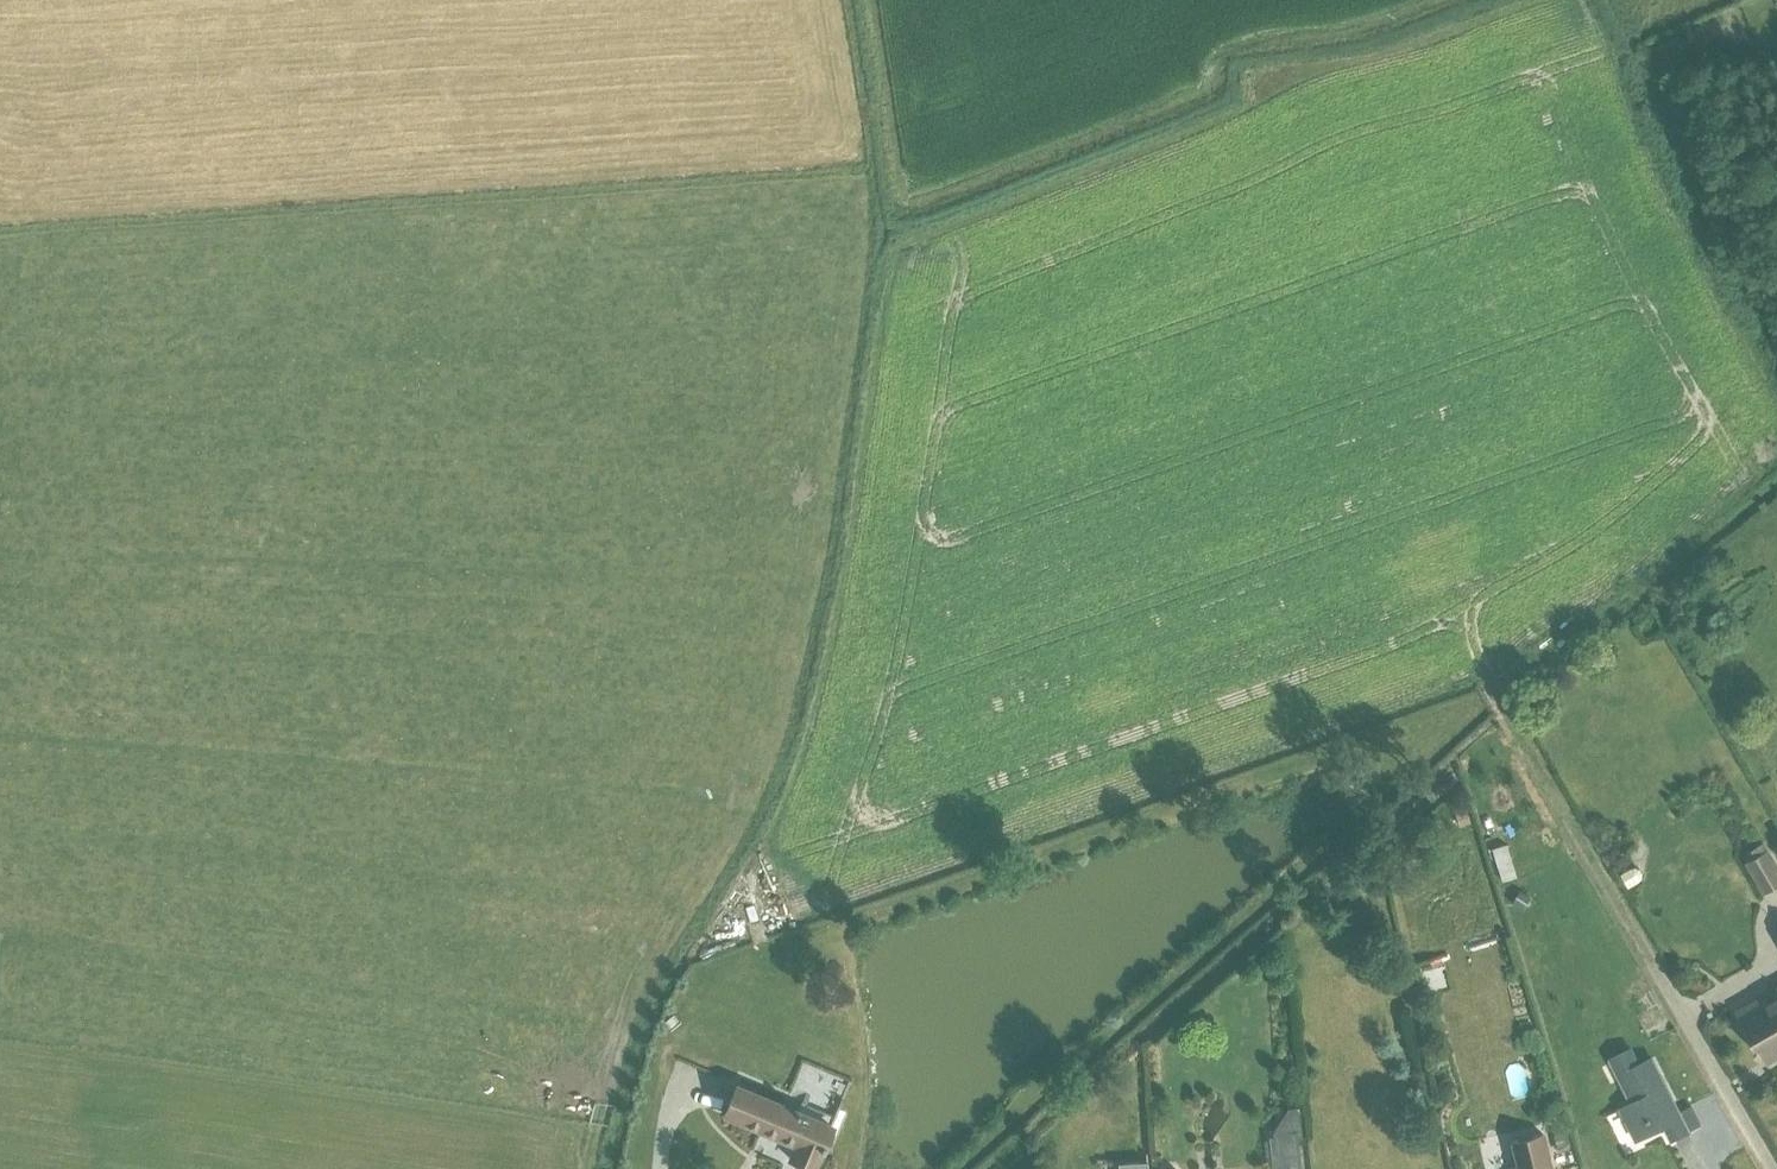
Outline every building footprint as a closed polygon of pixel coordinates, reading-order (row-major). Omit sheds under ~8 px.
[(1462,798),(1453,801),(1463,829),(1472,825),(1462,798)] [(1484,882),(1499,877),(1486,840),(1471,845),(1484,882)] [(1747,861),(1765,892),(1776,885),(1776,856),(1772,846),(1769,848),(1765,841),(1748,850),(1752,858),(1747,861)] [(1507,842),(1493,847),(1503,879),(1517,874),(1507,842)] [(1637,865),(1622,873),(1630,886),(1640,880),(1644,871),(1642,867),(1637,865)] [(1737,1008),(1766,1060),(1776,1054),(1776,985),(1737,1008)] [(1690,1130),(1679,1109),(1652,1055),(1643,1060),(1634,1044),(1610,1057),(1631,1100),(1622,1105),(1639,1138),(1667,1123),(1674,1138),(1690,1130)] [(722,1114),(793,1144),(787,1157),(817,1168),(835,1114),(802,1100),(800,1106),(736,1080),(722,1114)] [(1679,1109),(1690,1130),(1703,1123),(1693,1103),(1679,1109)] [(1269,1135),(1273,1168),(1302,1168),(1298,1136),(1303,1136),(1299,1105),(1288,1107),(1274,1131),(1274,1134),(1269,1135)] [(1567,1129),(1554,1132),(1559,1150),(1571,1147),(1567,1129)] [(1543,1131),(1510,1140),(1516,1162),(1508,1165),(1509,1168),(1552,1168),(1543,1131)] [(1148,1160),(1119,1162),(1119,1168),(1149,1168),(1148,1160)]
